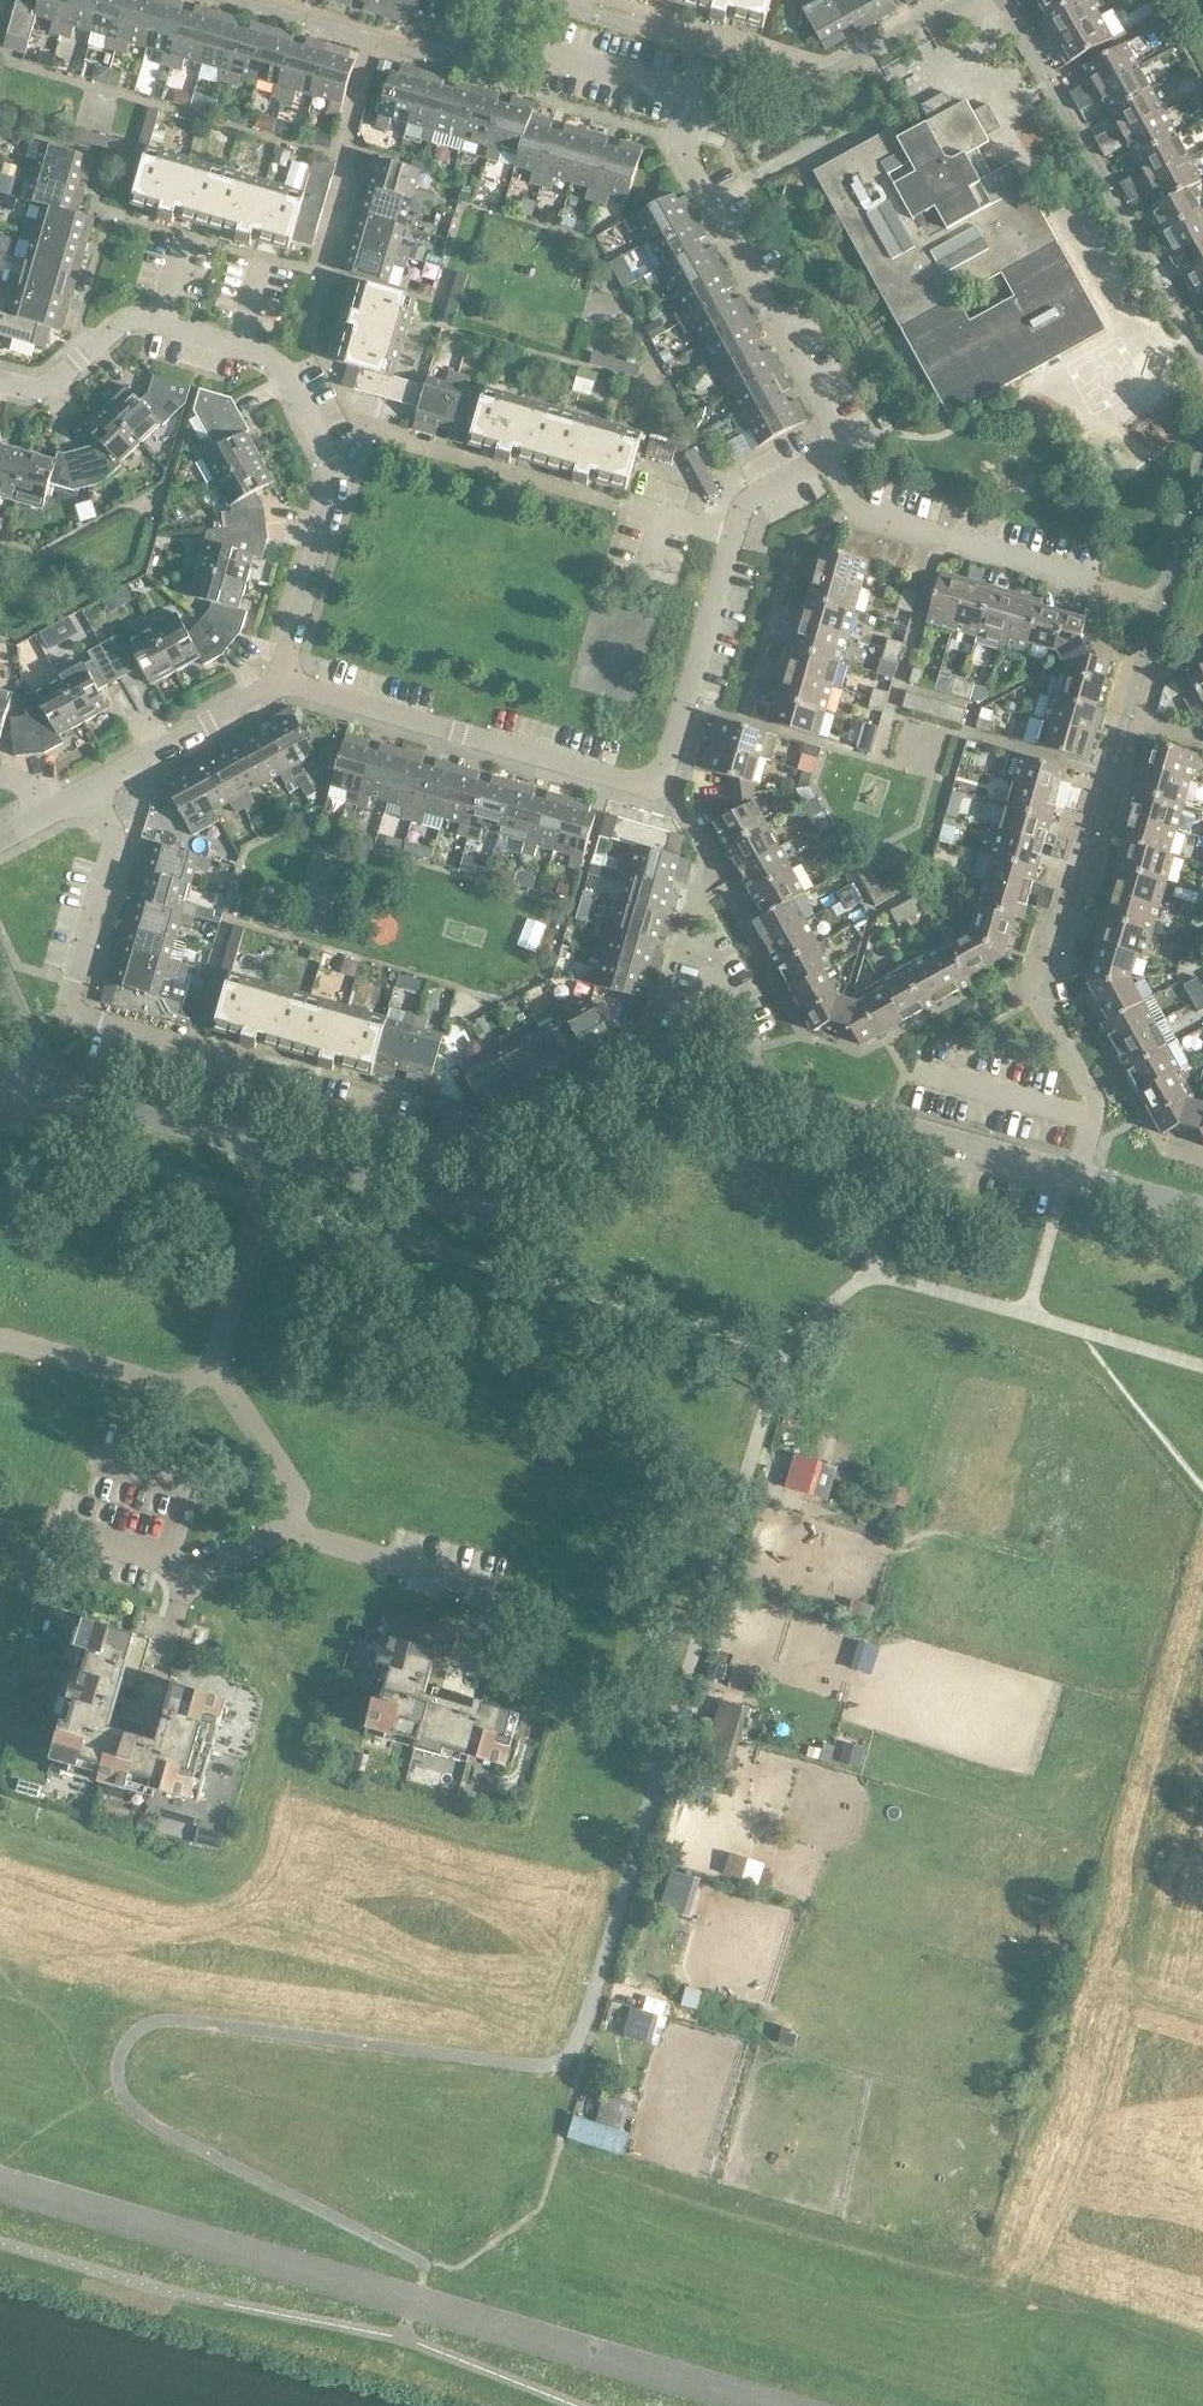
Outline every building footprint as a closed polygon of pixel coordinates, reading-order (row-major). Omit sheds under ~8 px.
[(15,8),(36,14),(40,0),(18,0),(15,8)] [(36,14),(37,15),(54,19),(50,32),(61,35),(72,0),(40,0),(36,14)] [(61,35),(72,38),(76,26),(93,30),(102,0),(72,0),(61,35)] [(93,30),(110,35),(106,48),(117,51),(132,0),(102,0),(93,30)] [(136,0),(132,0),(117,51),(127,54),(131,41),(148,46),(162,0),(139,0),(138,1),(136,0)] [(174,0),(162,0),(148,46),(165,51),(161,64),(172,67),(188,15),(182,13),(185,3),(174,0)] [(367,0),(364,10),(386,17),(390,0),(367,0)] [(386,17),(407,23),(410,12),(416,14),(420,0),(390,0),(386,17)] [(416,14),(423,16),(420,26),(442,33),(451,0),(420,0),(416,14)] [(685,5),(713,13),(712,20),(713,20),(713,19),(725,23),(726,24),(728,16),(715,12),(719,0),(687,0),(685,5)] [(736,4),(735,8),(738,9),(735,19),(764,28),(772,0),(723,0),(736,4)] [(833,0),(808,0),(801,4),(826,50),(846,38),(841,29),(847,26),(833,0)] [(847,26),(852,23),(858,32),(877,21),(866,0),(833,0),(847,26)] [(877,21),(897,10),(892,1),(893,0),(866,0),(877,21)] [(1047,15),(1047,16),(1076,0),(1038,0),(1047,15)] [(1047,16),(1047,15),(1042,18),(1055,41),(1100,16),(1091,0),(1076,0),(1047,16)] [(194,17),(188,15),(172,67),(183,70),(187,57),(204,62),(219,13),(197,6),(194,17)] [(37,15),(36,14),(15,8),(4,48),(26,54),(37,15)] [(241,19),(219,13),(204,62),(221,67),(218,80),(228,83),(244,31),(238,29),(241,19)] [(1113,39),(1100,16),(1055,41),(1068,64),(1113,39)] [(250,33),(244,31),(228,83),(239,86),(243,73),(260,78),(275,29),(253,23),(250,33)] [(296,35),(275,29),(260,78),(277,83),(274,96),(284,99),(299,47),(293,45),(296,35)] [(305,49),(299,47),(284,99),(295,102),(298,89),(315,94),(330,45),(308,39),(305,49)] [(1136,63),(1126,44),(1085,66),(1098,90),(1143,65),(1141,61),(1136,63)] [(352,51),(330,45),(315,94),(333,99),(329,112),(341,116),(356,63),(349,61),(352,51)] [(41,50),(37,62),(50,67),(54,54),(41,50)] [(381,60),(377,71),(388,75),(392,64),(381,60)] [(97,65),(93,79),(106,83),(111,69),(97,65)] [(392,117),(409,121),(423,72),(402,65),(399,76),(392,74),(377,126),(389,129),(392,117)] [(1145,68),(1143,65),(1098,90),(1111,113),(1151,91),(1140,71),(1145,68)] [(112,69),(107,83),(118,87),(123,72),(112,69)] [(445,78),(423,72),(409,121),(426,126),(423,139),(433,142),(449,90),(442,88),(445,78)] [(455,92),(449,90),(433,142),(461,150),(479,88),(458,82),(455,92)] [(1084,85),(1080,88),(1070,93),(1076,102),(1090,95),(1084,85)] [(501,94),(479,88),(461,150),(488,158),(504,106),(498,104),(501,94)] [(178,89),(175,101),(190,106),(194,94),(178,89)] [(1161,109),(1151,91),(1111,113),(1123,135),(1169,111),(1167,106),(1161,109)] [(967,102),(954,108),(946,93),(922,106),(931,121),(925,125),(899,139),(894,129),(815,173),(824,189),(901,329),(903,331),(902,331),(950,417),(1107,331),(1059,245),(1058,242),(1014,164),(980,182),(975,173),(987,166),(977,150),(990,143),(987,137),(1002,129),(989,105),(974,114),(967,102)] [(1095,104),(1090,95),(1076,102),(1081,112),(1095,104)] [(510,108),(504,106),(488,158),(499,161),(503,149),(519,154),(520,154),(524,142),(531,115),(532,115),(535,104),(513,98),(510,108)] [(161,111),(151,108),(147,120),(157,123),(161,111)] [(1171,114),(1169,111),(1123,135),(1115,140),(1119,149),(1128,144),(1135,158),(1176,136),(1166,117),(1171,114)] [(262,113),(258,126),(274,131),(279,118),(262,113)] [(520,154),(519,154),(516,164),(534,169),(531,182),(541,185),(557,133),(551,131),(554,121),(532,115),(531,115),(524,142),(520,154)] [(157,123),(147,120),(144,133),(154,136),(157,123)] [(278,120),(275,132),(290,136),(294,125),(278,120)] [(563,135),(557,133),(541,185),(552,188),(556,176),(572,181),(588,131),(566,124),(563,135)] [(318,130),(314,143),(330,148),(334,135),(318,130)] [(78,141),(90,145),(93,134),(81,131),(78,141)] [(609,137),(588,131),(572,181),(589,186),(586,199),(596,202),(612,149),(606,148),(609,137)] [(1110,131),(1106,133),(1095,139),(1100,147),(1115,140),(1110,131)] [(154,136),(144,133),(140,145),(150,148),(154,136)] [(106,138),(93,134),(90,145),(103,148),(106,138)] [(1186,155),(1176,136),(1135,158),(1148,180),(1193,155),(1191,152),(1186,155)] [(118,141),(106,138),(103,148),(115,151),(118,141)] [(1119,149),(1115,140),(1100,147),(1105,157),(1119,149)] [(130,145),(118,141),(115,151),(127,155),(130,145)] [(618,151),(612,149),(596,202),(607,205),(611,192),(630,197),(644,147),(622,141),(618,151)] [(95,158),(45,144),(40,162),(27,158),(24,169),(76,183),(78,177),(88,180),(95,158)] [(150,148),(140,145),(137,157),(146,159),(147,160),(150,150),(150,148)] [(280,146),(277,157),(289,161),(293,149),(280,146)] [(215,169),(150,150),(147,160),(146,159),(142,171),(132,204),(160,212),(158,219),(159,219),(160,219),(172,222),(172,223),(174,223),(176,216),(163,212),(167,198),(184,203),(182,207),(185,208),(182,219),(211,227),(224,182),(212,178),(215,169)] [(1195,159),(1193,155),(1148,180),(1160,203),(1188,188),(1188,189),(1201,182),(1190,162),(1195,159)] [(420,170),(369,156),(363,178),(374,181),(372,187),(424,202),(427,191),(415,188),(420,170)] [(314,161),(304,194),(303,200),(325,206),(336,167),(314,161)] [(5,163),(2,173),(16,178),(20,167),(5,163)] [(76,183),(24,169),(21,179),(33,183),(28,201),(45,206),(78,216),(79,213),(85,193),(74,189),(76,183)] [(1134,175),(1130,178),(1120,184),(1125,193),(1139,185),(1134,175)] [(237,185),(224,182),(211,227),(238,235),(236,241),(238,242),(238,241),(250,245),(251,246),(253,238),(240,234),(244,221),(261,226),(260,230),(263,231),(260,241),(290,250),(293,239),(292,239),(303,200),(304,194),(303,194),(300,203),(290,201),(293,191),(240,176),(237,185)] [(1144,194),(1139,185),(1125,193),(1130,202),(1144,194)] [(424,202),(372,187),(370,194),(360,190),(354,212),(404,226),(408,209),(421,213),(424,202)] [(1160,203),(1147,210),(1160,233),(1200,211),(1188,189),(1188,188),(1160,203)] [(642,226),(651,242),(696,217),(687,201),(678,206),(672,195),(624,222),(630,233),(642,226)] [(8,199),(5,211),(14,213),(17,202),(8,199)] [(523,199),(519,213),(532,217),(536,203),(523,199)] [(325,206),(303,200),(292,239),(293,239),(313,245),(325,206)] [(78,216),(45,206),(40,221),(27,218),(24,229),(77,243),(79,237),(89,240),(95,218),(79,213),(78,216)] [(1200,211),(1160,233),(1173,256),(1202,240),(1202,216),(1200,211)] [(404,226),(354,212),(348,234),(358,237),(356,243),(408,258),(411,247),(399,244),(404,226)] [(707,237),(696,217),(651,242),(659,257),(648,263),(653,273),(701,247),(698,242),(707,237)] [(77,243),(24,229),(21,239),(34,243),(29,260),(79,274),(85,253),(75,250),(77,243)] [(1173,256),(1186,278),(1202,269),(1202,240),(1173,256)] [(408,258),(356,243),(355,249),(344,247),(338,269),(387,283),(393,265),(405,268),(408,258)] [(414,244),(410,257),(423,261),(426,248),(414,244)] [(704,253),(701,247),(653,273),(658,283),(670,276),(678,292),(724,267),(713,248),(704,253)] [(79,274),(29,260),(24,277),(11,273),(8,284),(60,299),(62,293),(72,296),(79,274)] [(735,286),(724,267),(678,292),(687,308),(675,314),(681,324),(728,297),(725,292),(735,286)] [(1186,278),(1198,301),(1202,298),(1202,269),(1186,278)] [(469,276),(459,272),(455,284),(466,287),(469,276)] [(633,273),(619,280),(624,288),(637,281),(633,273)] [(418,298),(361,282),(353,310),(347,308),(347,310),(344,322),(343,322),(343,323),(350,325),(354,312),(367,316),(362,333),(358,332),(357,335),(347,332),(339,361),(349,365),(388,375),(394,376),(394,375),(386,372),(389,362),(397,365),(413,311),(404,308),(407,298),(416,300),(416,299),(417,300),(418,298)] [(422,282),(419,292),(432,296),(435,286),(422,282)] [(60,299),(8,284),(5,295),(18,298),(13,315),(52,326),(51,327),(62,330),(69,308),(59,305),(60,299)] [(466,287),(455,284),(452,296),(462,299),(466,287)] [(462,299),(452,296),(448,308),(459,311),(462,299)] [(731,303),(728,297),(681,324),(685,332),(686,333),(698,327),(706,343),(752,318),(741,298),(731,303)] [(459,311),(448,308),(445,320),(455,323),(459,311)] [(13,315),(0,311),(0,336),(7,338),(45,348),(51,327),(52,326),(13,315)] [(763,338),(752,318),(706,343),(715,359),(704,365),(709,375),(757,349),(754,343),(763,338)] [(661,321),(646,329),(652,339),(667,331),(661,321)] [(668,349),(661,354),(666,363),(674,359),(668,349)] [(760,354),(757,349),(709,375),(714,385),(726,378),(734,394),(780,369),(769,349),(760,354)] [(606,356),(594,353),(591,363),(603,366),(606,356)] [(618,360),(606,356),(603,366),(615,370),(618,360)] [(630,363),(618,360),(615,370),(627,373),(630,363)] [(642,367),(630,363),(627,373),(639,377),(642,367)] [(388,375),(349,365),(343,386),(381,397),(388,375)] [(580,367),(578,376),(597,381),(599,373),(580,367)] [(791,388),(780,369),(734,394),(743,409),(731,415),(737,425),(785,399),(781,393),(791,388)] [(428,378),(426,386),(420,408),(414,428),(436,435),(439,425),(445,426),(461,374),(450,371),(446,383),(428,378)] [(471,377),(461,374),(445,426),(452,428),(449,439),(471,445),(487,390),(488,388),(486,388),(485,394),(468,390),(471,377)] [(394,376),(388,375),(381,397),(420,408),(426,386),(394,376)] [(709,375),(695,382),(701,393),(714,385),(709,375)] [(192,386),(154,376),(149,392),(141,401),(127,387),(106,407),(140,442),(160,423),(163,426),(186,404),(192,386)] [(232,398),(201,389),(194,410),(216,449),(203,456),(217,481),(260,457),(246,432),(250,430),(232,398)] [(488,390),(487,390),(471,445),(498,453),(496,459),(498,459),(510,462),(510,463),(511,463),(513,456),(500,452),(504,439),(521,444),(520,447),(523,448),(520,459),(548,468),(562,421),(550,417),(552,409),(499,394),(497,401),(486,398),(488,390)] [(788,404),(785,399),(737,425),(742,435),(754,428),(763,445),(808,420),(797,399),(788,404)] [(140,442),(106,407),(85,427),(99,441),(94,446),(79,450),(89,487),(104,483),(124,464),(120,461),(140,442)] [(574,424),(562,421),(548,468),(576,476),(574,482),(575,482),(576,482),(587,485),(587,486),(588,486),(590,480),(591,479),(578,475),(581,461),(598,467),(597,471),(600,471),(597,482),(627,490),(643,434),(642,434),(642,435),(640,435),(638,443),(627,440),(629,432),(576,416),(574,424)] [(677,446),(652,438),(647,455),(673,462),(677,446)] [(189,441),(185,451),(193,454),(197,445),(189,441)] [(1,496),(16,501),(30,453),(2,445),(0,452),(0,501),(1,496)] [(685,454),(691,465),(701,459),(695,448),(685,454)] [(89,487),(79,450),(65,454),(59,452),(56,461),(30,453),(16,501),(44,509),(51,484),(75,491),(89,487)] [(274,483),(260,457),(217,481),(234,511),(227,512),(229,528),(267,524),(265,509),(256,492),(274,483)] [(707,470),(701,459),(691,465),(697,476),(707,470)] [(713,482),(707,470),(697,476),(703,487),(713,482)] [(719,493),(713,482),(703,487),(709,498),(719,493)] [(269,539),(267,524),(229,528),(210,530),(199,569),(246,582),(254,556),(263,559),(269,539)] [(847,527),(842,547),(840,553),(854,557),(861,531),(847,527)] [(875,535),(861,531),(854,557),(868,561),(875,535)] [(889,539),(875,535),(868,561),(869,561),(869,562),(881,565),(889,539)] [(903,543),(889,539),(881,565),(895,570),(903,543)] [(917,547),(903,543),(895,570),(909,573),(917,547)] [(931,551),(917,547),(909,573),(923,577),(931,551)] [(840,553),(825,549),(817,574),(861,587),(869,562),(869,561),(868,561),(854,557),(840,553)] [(246,582),(199,569),(191,597),(213,603),(212,608),(203,619),(233,643),(242,632),(248,611),(239,609),(246,582)] [(967,581),(942,573),(927,622),(953,630),(967,581)] [(861,587),(817,574),(810,599),(854,612),(861,587)] [(992,588),(967,581),(953,630),(978,637),(992,588)] [(1017,595),(992,588),(978,637),(1003,644),(1017,595)] [(903,589),(900,599),(916,603),(918,594),(903,589)] [(1043,602),(1017,595),(1003,644),(1029,652),(1031,643),(1041,607),(1042,607),(1043,602)] [(854,612),(810,599),(803,624),(847,637),(854,612)] [(916,603),(900,599),(897,609),(913,613),(916,603)] [(1031,643),(1054,650),(1052,658),(1056,660),(1082,645),(1083,643),(1082,641),(1081,640),(1087,621),(1042,607),(1041,607),(1031,643)] [(178,613),(153,627),(176,670),(200,657),(205,665),(223,655),(233,643),(203,619),(193,631),(189,634),(178,613)] [(803,624),(796,649),(840,662),(847,637),(803,624)] [(50,627),(41,633),(50,649),(59,643),(50,627)] [(176,670),(153,627),(140,634),(138,630),(132,628),(102,645),(120,678),(141,667),(151,684),(176,670)] [(888,639),(886,649),(901,654),(904,644),(888,639)] [(120,678),(102,645),(88,652),(92,661),(60,678),(84,721),(109,707),(99,690),(120,678)] [(791,647),(784,673),(833,687),(840,662),(796,649),(791,647)] [(901,654),(886,649),(883,659),(898,664),(901,654)] [(1090,654),(1087,654),(1061,668),(1060,672),(1067,675),(1060,698),(1060,699),(1097,710),(1097,709),(1110,663),(1091,657),(1090,654)] [(1176,681),(1186,698),(1197,692),(1202,703),(1202,666),(1176,681)] [(923,671),(914,668),(910,684),(919,687),(923,671)] [(833,687),(784,673),(777,698),(826,712),(833,687)] [(84,721),(60,678),(25,698),(27,717),(31,755),(46,753),(64,743),(60,735),(84,721)] [(955,680),(950,695),(960,698),(964,683),(955,680)] [(975,686),(964,683),(960,698),(970,701),(975,686)] [(874,689),(871,699),(887,704),(890,694),(874,689)] [(0,691),(0,737),(13,695),(0,691)] [(917,696),(907,693),(903,708),(913,711),(917,696)] [(1164,695),(1159,712),(1168,715),(1173,698),(1164,695)] [(927,698),(917,696),(913,711),(923,714),(927,698)] [(1053,696),(1046,722),(1094,736),(1102,711),(1097,709),(1097,710),(1060,699),(1060,698),(1053,696)] [(826,712),(777,698),(769,724),(818,738),(826,712)] [(937,701),(927,698),(923,714),(932,717),(937,701)] [(887,704),(871,699),(869,710),(884,714),(887,704)] [(946,704),(937,701),(932,717),(942,719),(946,704)] [(1007,702),(1005,708),(1014,710),(1016,704),(1007,702)] [(956,707),(946,704),(942,719),(952,722),(956,707)] [(966,710),(956,707),(952,722),(961,725),(966,710)] [(317,753),(291,708),(271,719),(276,728),(270,731),(297,779),(306,774),(300,762),(317,753)] [(27,717),(12,718),(16,756),(31,755),(27,717)] [(737,724),(722,720),(715,746),(760,758),(767,733),(737,724)] [(995,724),(979,720),(976,729),(992,734),(995,724)] [(1094,736),(1046,722),(1038,747),(1087,761),(1094,736)] [(260,725),(240,736),(265,781),(281,773),(287,784),(297,779),(270,731),(265,734),(260,725)] [(347,802),(358,805),(373,752),(367,750),(370,740),(347,734),(333,784),(351,789),(347,802)] [(265,781),(240,736),(220,747),(225,756),(220,759),(246,807),(256,801),(249,790),(265,781)] [(860,739),(857,749),(872,753),(875,744),(860,739)] [(1198,755),(1149,741),(1141,766),(1191,780),(1198,755)] [(379,754),(373,752),(358,805),(368,808),(372,795),(389,800),(403,750),(382,744),(379,754)] [(822,749),(807,744),(804,755),(819,759),(822,749)] [(760,758),(715,746),(708,770),(731,777),(733,795),(753,793),(752,783),(760,758)] [(425,756),(403,750),(389,800),(406,805),(403,817),(413,821),(428,768),(422,766),(425,756)] [(209,753),(189,764),(214,809),(230,801),(236,812),(246,807),(220,759),(215,762),(209,753)] [(1058,767),(1022,756),(1016,778),(1010,776),(1009,781),(1084,802),(1087,792),(1062,785),(1067,769),(1058,767)] [(434,770),(428,768),(413,821),(424,824),(427,811),(445,816),(459,766),(438,760),(434,770)] [(214,809),(189,764),(170,775),(175,784),(168,788),(194,835),(205,829),(199,818),(214,809)] [(481,773),(459,766),(445,816),(462,821),(459,834),(469,837),(485,785),(478,783),(481,773)] [(1191,780),(1141,766),(1134,792),(1138,793),(1139,792),(1183,805),(1191,780)] [(804,771),(799,788),(810,787),(813,773),(804,771)] [(306,775),(298,780),(308,798),(316,793),(306,775)] [(491,786),(485,785),(469,837),(480,840),(484,827),(501,832),(515,782),(494,776),(491,786)] [(297,781),(287,786),(291,793),(301,787),(297,781)] [(1084,802),(1009,781),(1008,785),(1013,786),(1008,807),(1052,819),(1056,805),(1081,812),(1084,802)] [(537,788),(515,782),(501,832),(518,837),(514,850),(525,853),(540,801),(534,799),(537,788)] [(546,802),(540,801),(525,853),(536,856),(539,843),(556,848),(570,799),(549,792),(546,802)] [(1139,792),(1138,793),(1132,818),(1176,831),(1183,805),(1139,792)] [(754,802),(753,793),(733,795),(735,812),(714,824),(727,846),(767,824),(754,802)] [(592,805),(570,799),(556,848),(572,853),(569,866),(581,870),(596,818),(589,816),(592,805)] [(949,804),(945,816),(957,819),(960,807),(949,804)] [(1052,819),(1008,807),(1002,828),(996,826),(995,830),(1045,845),(1052,819)] [(829,819),(825,811),(810,819),(815,827),(829,819)] [(646,826),(607,815),(601,837),(639,847),(640,847),(646,826)] [(1176,831),(1132,818),(1125,842),(1169,855),(1169,854),(1176,831)] [(834,828),(829,819),(815,827),(820,837),(834,828)] [(779,847),(767,824),(727,846),(739,869),(779,847)] [(943,825),(939,841),(952,844),(956,828),(943,825)] [(684,836),(646,826),(640,847),(678,858),(678,857),(684,836)] [(1045,845),(995,830),(993,834),(999,836),(993,856),(1038,870),(1045,845)] [(388,838),(386,848),(400,852),(403,842),(388,838)] [(1073,842),(1057,838),(1054,848),(1070,852),(1073,842)] [(847,851),(842,842),(828,850),(833,859),(847,851)] [(1169,855),(1125,842),(1117,867),(1166,882),(1174,856),(1169,854),(1169,855)] [(147,848),(141,869),(190,884),(195,867),(208,871),(211,859),(159,844),(157,851),(147,848)] [(421,847),(418,857),(432,861),(435,851),(421,847)] [(678,858),(640,847),(639,847),(635,864),(622,861),(619,871),(671,886),(673,880),(683,883),(689,860),(678,857),(678,858)] [(792,870),(779,847),(739,869),(752,892),(792,870)] [(1070,852),(1054,848),(1051,857),(1067,862),(1070,852)] [(596,853),(593,864),(619,871),(622,861),(596,853)] [(1043,887),(1033,884),(1038,870),(993,856),(987,878),(981,876),(980,880),(1031,895),(1040,897),(1043,887)] [(873,867),(868,858),(854,866),(859,875),(873,867)] [(479,860),(475,873),(488,877),(491,866),(492,863),(479,860)] [(593,864),(590,874),(616,882),(619,871),(593,864)] [(491,866),(488,877),(515,885),(519,874),(491,866)] [(878,876),(873,867),(859,875),(864,883),(878,876)] [(1166,882),(1117,867),(1110,893),(1159,906),(1166,882)] [(190,884),(141,869),(134,891),(145,894),(143,900),(195,916),(198,905),(185,901),(190,884)] [(805,894),(792,870),(752,892),(765,914),(794,899),(794,900),(805,894)] [(671,886),(619,871),(616,882),(629,885),(624,903),(673,917),(679,895),(669,892),(671,886)] [(519,874),(515,885),(533,890),(537,878),(519,873),(519,874)] [(904,873),(895,878),(903,892),(912,887),(904,873)] [(882,884),(878,876),(864,883),(869,892),(877,887),(882,884)] [(903,892),(895,878),(886,882),(894,897),(903,892)] [(1031,895),(980,880),(979,884),(985,886),(979,906),(1015,917),(1016,918),(1023,920),(1031,895)] [(894,897),(886,882),(882,884),(877,887),(885,901),(894,897)] [(560,883),(557,894),(568,897),(571,887),(560,883)] [(857,894),(852,885),(838,893),(843,902),(857,894)] [(885,901),(877,887),(869,892),(876,906),(885,901)] [(1059,891),(1043,887),(1040,897),(1056,902),(1059,891)] [(1159,906),(1110,893),(1103,917),(1152,931),(1159,906)] [(861,902),(857,894),(843,902),(847,910),(861,902)] [(917,896),(908,901),(916,915),(925,910),(917,896)] [(1056,902),(1040,897),(1037,907),(1053,911),(1056,902)] [(794,899),(765,914),(753,920),(767,944),(806,922),(794,900),(794,899)] [(195,916),(143,900),(141,906),(131,904),(125,925),(174,940),(179,923),(192,926),(195,916)] [(916,915),(908,901),(899,906),(907,920),(916,915)] [(673,917),(624,903),(619,920),(606,916),(603,927),(655,942),(657,935),(667,938),(673,917)] [(200,905),(197,916),(213,920),(216,910),(200,905)] [(907,920),(899,906),(890,911),(898,925),(907,920)] [(1015,917),(979,906),(972,932),(1004,957),(1016,918),(1015,917)] [(1152,931),(1103,917),(1096,943),(1101,944),(1101,943),(1137,954),(1137,955),(1145,957),(1152,931)] [(1192,926),(1202,929),(1202,920),(1195,917),(1192,926)] [(819,944),(806,922),(767,944),(779,967),(819,944)] [(593,924),(590,934),(600,937),(603,927),(593,924)] [(174,940),(125,925),(119,947),(129,950),(127,956),(179,971),(182,960),(169,957),(174,940)] [(246,928),(236,925),(233,937),(243,940),(246,928)] [(655,942),(603,927),(600,937),(600,938),(613,941),(608,958),(658,972),(664,951),(654,948),(655,942)] [(949,928),(942,931),(947,940),(954,936),(949,928)] [(1187,941),(1202,946),(1202,942),(1202,935),(1189,931),(1187,941)] [(1004,957),(972,932),(949,944),(967,977),(968,977),(1004,957)] [(243,940),(233,937),(229,950),(239,953),(243,940)] [(1202,946),(1187,941),(1184,951),(1199,955),(1202,946)] [(1101,943),(1101,944),(1089,984),(1130,979),(1137,955),(1137,954),(1101,943)] [(832,968),(819,944),(779,967),(792,990),(825,972),(832,968)] [(967,977),(949,944),(927,957),(948,996),(972,984),(968,977),(967,977)] [(239,953),(229,950),(226,962),(236,965),(239,953)] [(1199,955),(1184,951),(1181,961),(1196,965),(1199,955)] [(179,971),(127,956),(125,962),(115,959),(108,982),(152,993),(158,995),(163,978),(176,982),(179,971)] [(948,996),(927,957),(904,969),(926,1009),(948,996)] [(658,972),(608,958),(603,975),(590,972),(587,983),(639,998),(641,991),(651,994),(658,972)] [(346,960),(343,968),(347,975),(355,977),(359,964),(346,960)] [(236,965),(226,962),(222,974),(232,977),(233,975),(236,965)] [(926,1009),(904,969),(880,982),(884,989),(885,989),(902,1022),(926,1009)] [(825,972),(792,990),(815,1032),(832,1022),(833,1023),(835,1024),(837,1022),(842,1024),(847,1025),(848,1028),(850,1028),(851,1027),(860,1045),(902,1022),(885,989),(884,989),(862,1001),(859,994),(855,996),(850,995),(846,993),(844,990),(837,994),(825,972)] [(232,977),(222,974),(219,986),(228,989),(232,977)] [(224,1001),(221,1013),(217,1025),(216,1030),(244,1038),(242,1044),(244,1045),(244,1044),(256,1048),(257,1049),(259,1042),(246,1038),(250,1024),(267,1029),(266,1033),(269,1034),(266,1044),(295,1053),(310,997),(233,975),(232,977),(228,989),(224,1001)] [(1184,985),(1189,995),(1202,987),(1202,986),(1198,977),(1184,985)] [(1143,1002),(1130,979),(1089,984),(1109,1020),(1143,1002)] [(152,993),(108,982),(102,1002),(146,1015),(152,993)] [(228,989),(219,986),(215,998),(224,1001),(228,989)] [(1189,995),(1193,1003),(1202,998),(1202,987),(1189,995)] [(158,995),(152,993),(146,1015),(191,1028),(197,1006),(158,995)] [(386,1020),(310,997),(295,1053),(322,1060),(320,1067),(321,1067),(322,1066),(334,1070),(334,1071),(335,1071),(337,1064),(324,1060),(328,1047),(345,1052),(344,1055),(346,1056),(343,1066),(373,1075),(374,1070),(373,1070),(387,1020),(386,1020)] [(224,1001),(215,998),(211,1010),(221,1013),(224,1001)] [(632,998),(626,1022),(642,1026),(649,1003),(632,998)] [(1193,1003),(1199,1013),(1202,1010),(1202,998),(1193,1003)] [(570,1000),(560,1005),(586,1053),(591,1050),(597,1059),(617,1048),(592,1002),(576,1012),(570,1000)] [(1155,1024),(1143,1002),(1109,1020),(1102,1023),(1115,1047),(1155,1024)] [(586,1053),(560,1005),(550,1011),(556,1022),(542,1031),(566,1076),(586,1065),(581,1056),(586,1053)] [(221,1013),(211,1010),(208,1022),(217,1025),(221,1013)] [(388,1018),(387,1020),(373,1070),(374,1070),(395,1076),(398,1066),(405,1068),(420,1016),(409,1013),(405,1025),(389,1021),(390,1019),(388,1018)] [(431,1019),(420,1016),(405,1068),(411,1070),(408,1080),(431,1087),(445,1035),(444,1035),(443,1036),(427,1032),(431,1019)] [(1178,1042),(1166,1019),(1155,1024),(1115,1047),(1127,1069),(1178,1042)] [(521,1027),(511,1033),(536,1080),(541,1078),(547,1087),(566,1076),(542,1031),(527,1039),(521,1027)] [(536,1080),(511,1033),(501,1038),(507,1050),(492,1058),(516,1104),(536,1093),(531,1083),(536,1080)] [(1191,1065),(1178,1042),(1127,1069),(1140,1092),(1173,1074),(1173,1075),(1191,1065)] [(492,1107),(496,1115),(516,1104),(492,1058),(476,1067),(470,1055),(459,1061),(486,1111),(492,1107)] [(1140,1092),(1163,1135),(1181,1125),(1182,1126),(1184,1127),(1186,1126),(1190,1127),(1196,1128),(1197,1130),(1199,1131),(1200,1130),(1202,1136),(1202,1099),(1199,1098),(1195,1096),(1193,1093),(1185,1096),(1173,1075),(1173,1074),(1140,1092)] [(432,1085),(429,1094),(438,1097),(441,1088),(432,1085)] [(819,1461),(795,1454),(786,1487),(809,1494),(819,1461)] [(890,1488),(887,1503),(905,1507),(908,1492),(890,1488)] [(385,1639),(437,1653),(451,1657),(459,1630),(387,1609),(379,1637),(385,1639)] [(56,1669),(71,1673),(62,1702),(69,1704),(51,1768),(153,1797),(155,1790),(198,1802),(227,1700),(176,1685),(168,1713),(159,1742),(142,1737),(144,1728),(120,1721),(117,1730),(110,1728),(122,1688),(137,1692),(152,1639),(72,1616),(56,1669)] [(437,1653),(385,1639),(371,1689),(378,1691),(366,1733),(468,1763),(470,1756),(512,1768),(520,1740),(514,1738),(521,1713),(483,1703),(483,1701),(476,1699),(472,1715),(443,1707),(445,1701),(448,1701),(449,1696),(447,1691),(434,1688),(432,1696),(425,1695),(437,1653)] [(362,1678),(361,1685),(369,1687),(370,1681),(362,1678)] [(722,1701),(713,1731),(736,1738),(745,1708),(722,1701)] [(736,1738),(713,1731),(703,1761),(727,1768),(736,1738)] [(825,1744),(820,1760),(830,1763),(834,1746),(825,1744)] [(845,1746),(840,1762),(859,1767),(863,1751),(845,1746)] [(809,1747),(807,1756),(818,1758),(820,1749),(809,1747)] [(358,1753),(354,1768),(364,1771),(369,1756),(358,1753)] [(21,1780),(17,1790),(39,1797),(43,1786),(21,1780)] [(212,1831),(209,1845),(222,1848),(226,1835),(212,1831)] [(735,1878),(759,1886),(765,1868),(740,1861),(735,1878)] [(684,1917),(695,1879),(672,1872),(660,1909),(684,1917)] [(687,1989),(683,2003),(698,2007),(702,1993),(687,1989)] [(647,1998),(644,2010),(663,2016),(666,2004),(647,1998)] [(634,2010),(626,2037),(648,2043),(656,2017),(634,2010)] [(627,2106),(604,2099),(597,2123),(620,2130),(627,2106)]
